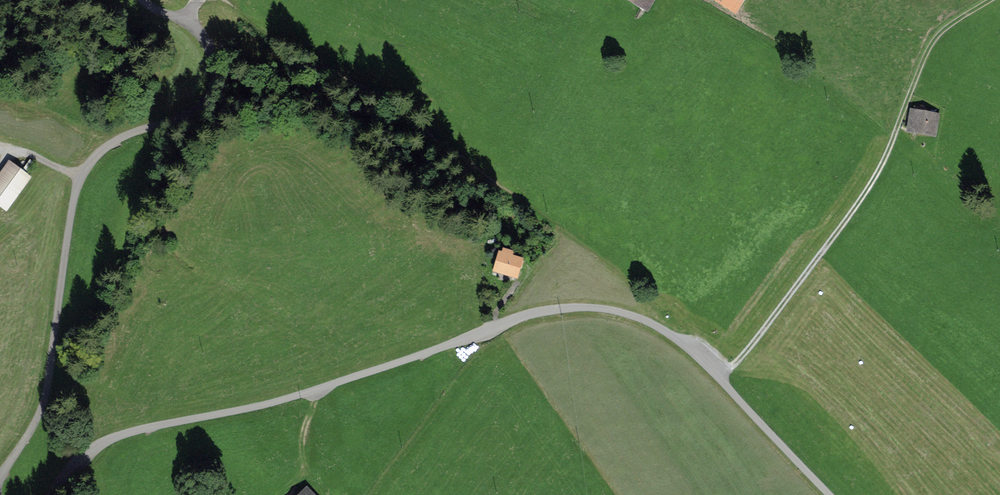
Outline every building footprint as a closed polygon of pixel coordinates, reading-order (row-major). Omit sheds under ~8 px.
[(658,0),(621,0),(648,16),(658,0)] [(737,17),(748,0),(709,0),(737,17)] [(940,116),(927,114),(927,110),(914,108),(913,112),(911,111),(907,136),(936,140),(940,116)] [(34,179),(11,162),(0,178),(0,208),(9,214),(34,179)] [(492,274),(519,283),(528,257),(502,247),(492,274)]
